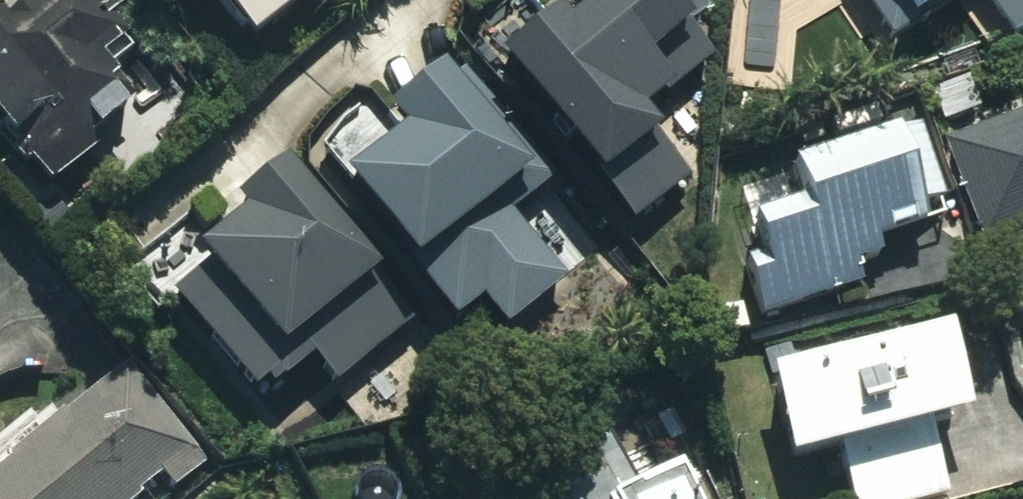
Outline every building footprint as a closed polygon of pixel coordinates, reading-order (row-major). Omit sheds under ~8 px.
[(99,69),(132,41),(98,0),(42,0),(4,31),(0,26),(0,142),(39,188),(97,140),(91,133),(128,103),(99,69)] [(245,47),(305,0),(207,0),(245,47)] [(556,30),(545,18),(486,68),(624,231),(682,183),(631,123),(708,59),(658,0),(592,0),(556,30)] [(1001,37),(1022,30),(1022,0),(976,0),(1001,37)] [(441,326),(474,299),(502,333),(563,283),(495,199),(522,178),(437,74),(376,123),(390,139),(329,188),(441,326)] [(946,141),(979,239),(1022,224),(1022,114),(946,141)] [(797,205),(747,221),(765,276),(746,282),(757,317),(859,284),(853,265),(878,257),(874,244),(920,229),(889,134),(785,167),(797,205)] [(229,206),(242,222),(158,293),(247,398),(301,352),(331,388),(408,322),(275,167),(229,206)] [(938,334),(758,379),(780,467),(960,423),(938,334)] [(124,362),(0,464),(0,498),(129,498),(194,446),(124,362)] [(560,493),(563,498),(701,498),(687,470),(630,497),(584,399),(557,412),(589,479),(560,493)]
